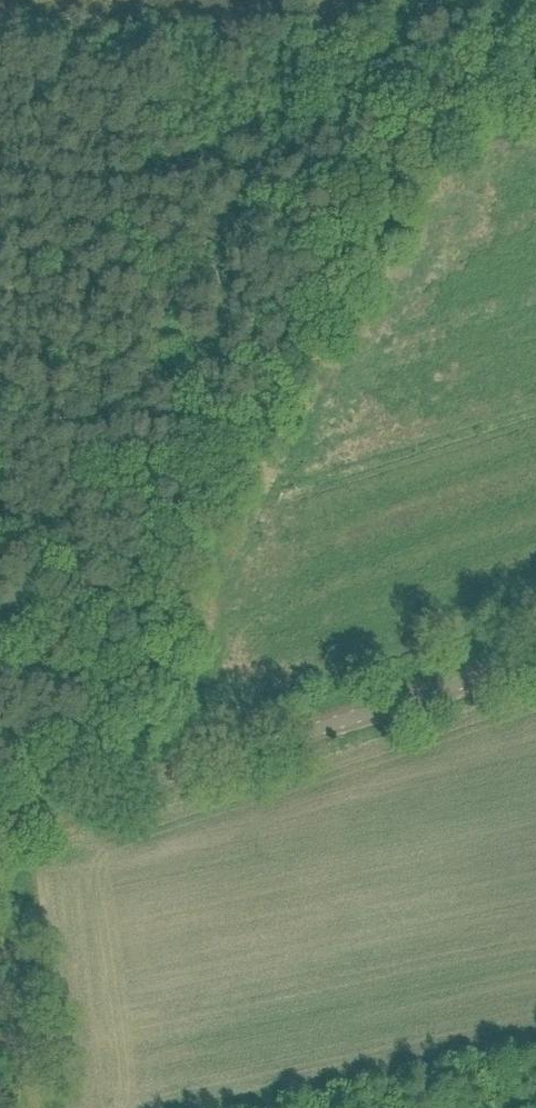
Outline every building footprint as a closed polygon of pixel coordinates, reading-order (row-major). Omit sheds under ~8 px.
[(447,780),(461,776),(457,760),(443,764),(447,780)]
